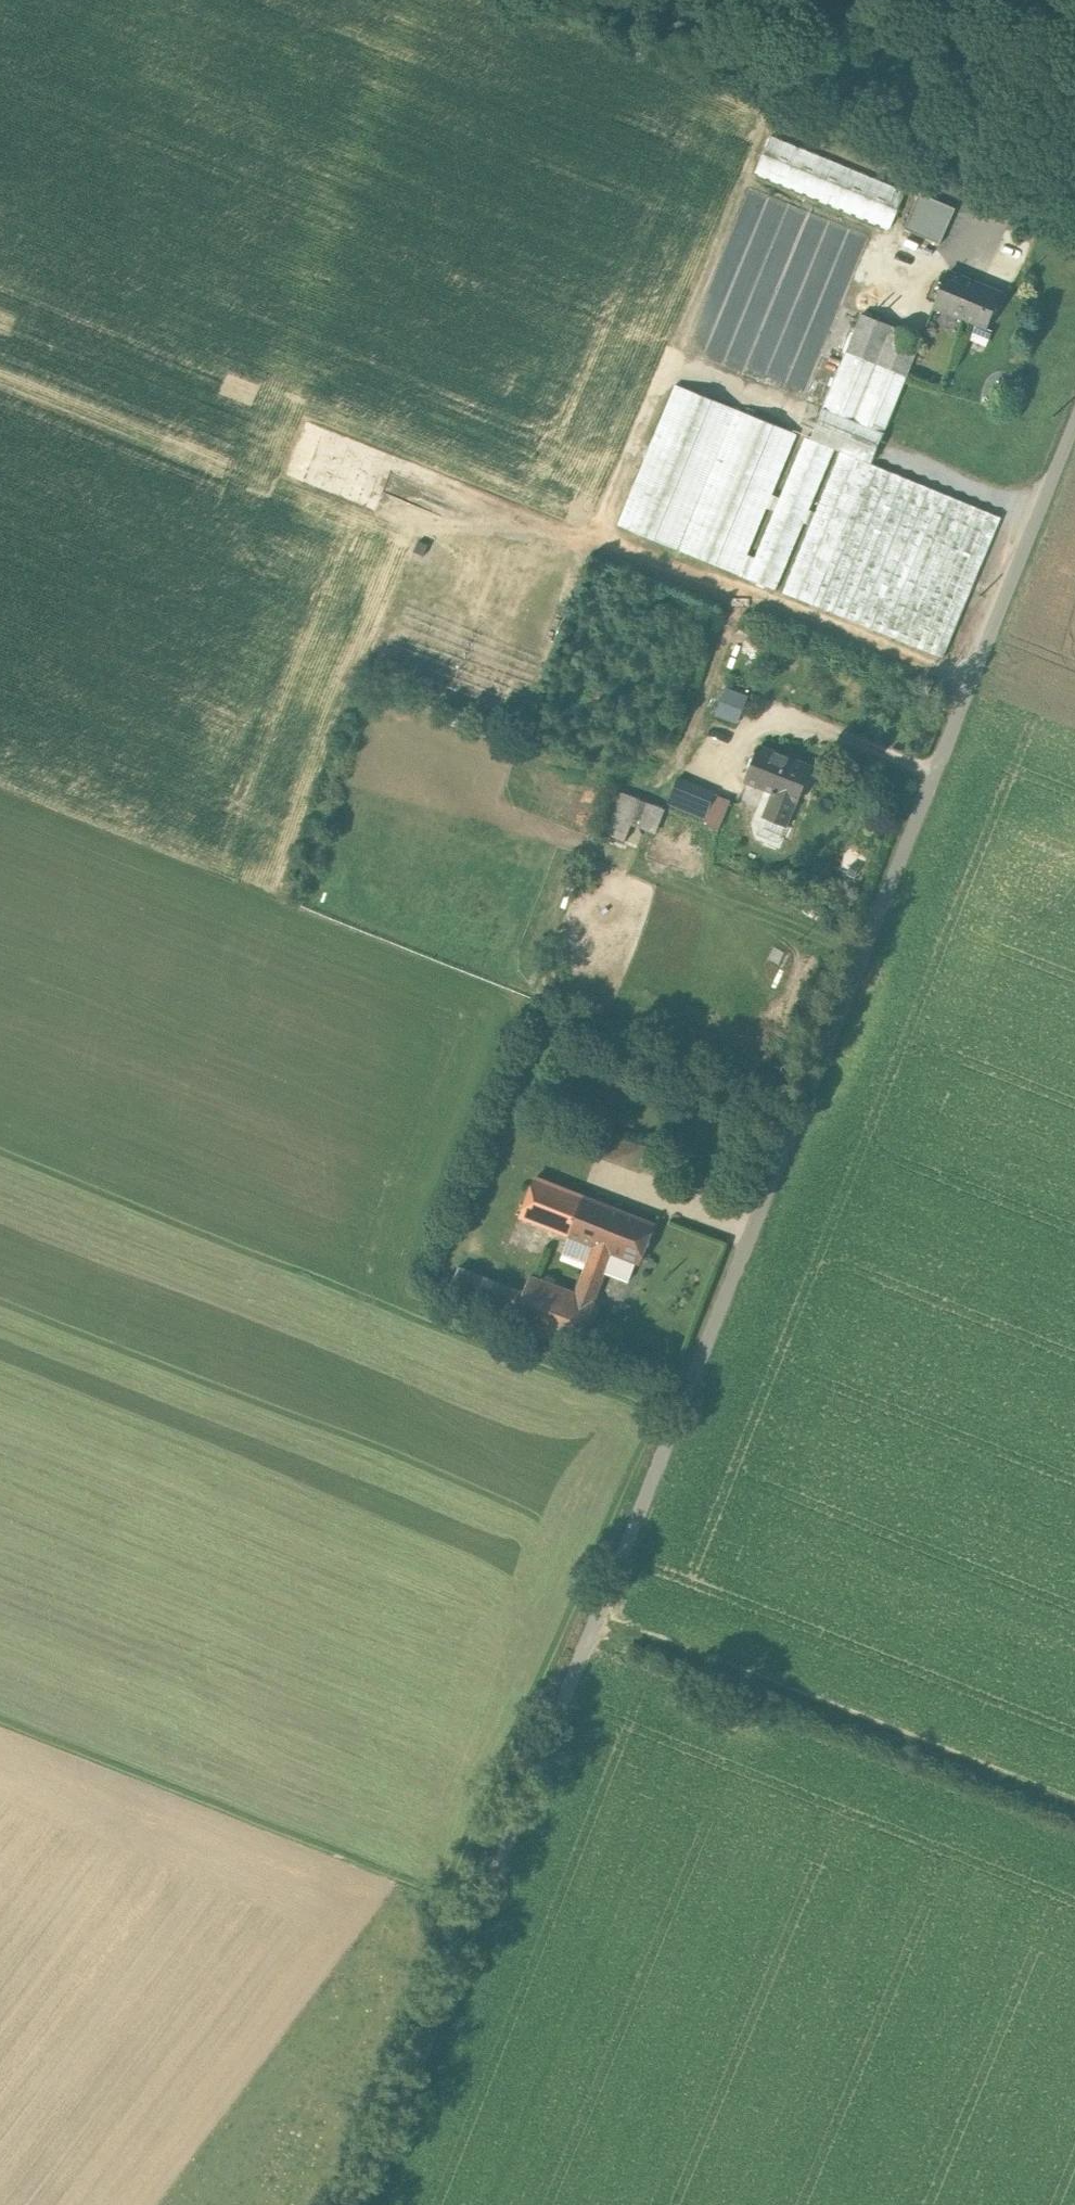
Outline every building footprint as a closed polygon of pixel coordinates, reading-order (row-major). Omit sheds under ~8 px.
[(906,191),(771,135),(755,172),(890,228),(906,191)] [(945,226),(911,212),(895,249),(929,264),(945,226)] [(1001,293),(949,271),(934,306),(986,328),(1001,293)] [(862,313),(823,407),(823,408),(811,439),(806,436),(747,578),(775,590),(834,449),(841,451),(783,592),(943,658),(1001,517),(871,464),(923,337),(862,313)] [(797,434),(676,384),(618,524),(739,574),(797,434)] [(745,692),(724,684),(713,712),(733,720),(745,692)] [(760,745),(747,778),(761,783),(774,751),(760,745)] [(809,765),(774,751),(761,783),(773,788),(763,813),(785,822),(795,797),(796,797),(809,765)] [(716,794),(678,778),(670,799),(707,815),(716,794)] [(663,807),(622,792),(606,833),(626,840),(632,824),(654,833),(663,807)] [(731,800),(716,794),(707,815),(704,823),(719,830),(731,800)] [(584,1195),(535,1176),(520,1213),(570,1232),(584,1195)] [(621,1209),(584,1195),(570,1232),(593,1242),(606,1247),(621,1209)] [(654,1222),(621,1209),(606,1247),(613,1249),(640,1259),(654,1222)] [(593,1242),(575,1290),(594,1298),(613,1249),(606,1247),(593,1242)] [(522,1287),(457,1262),(445,1294),(510,1319),(522,1287)] [(575,1290),(528,1272),(522,1287),(510,1319),(574,1344),(594,1298),(575,1290)]
